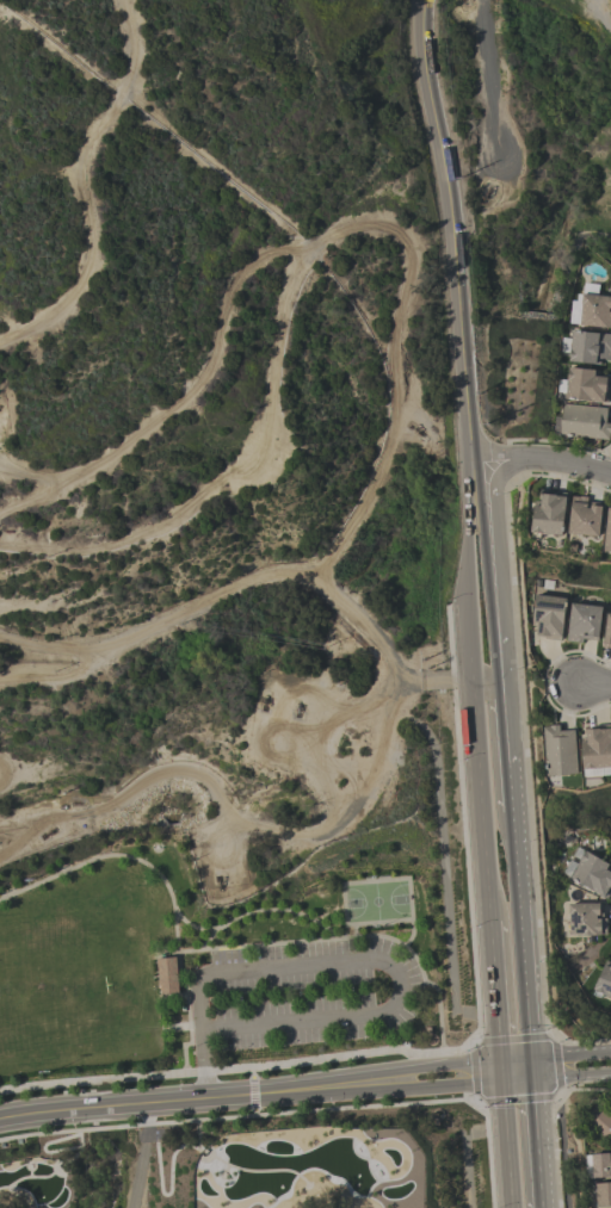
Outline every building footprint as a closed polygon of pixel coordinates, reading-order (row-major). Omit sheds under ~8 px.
[(582,295),(610,298),(610,329),(580,326),(582,305),(581,305),(582,295)] [(610,353),(610,360),(601,359),(600,365),(595,365),(569,363),(572,332),(598,334),(610,335),(610,353)] [(610,378),(609,385),(610,386),(607,403),(604,402),(604,403),(564,399),(568,368),(595,371),(594,377),(610,378)] [(607,409),(606,423),(610,425),(610,434),(609,440),(560,435),(563,404),(607,409)] [(566,498),(563,522),(566,524),(564,533),(562,533),(562,537),(530,533),(531,527),(532,528),(533,507),(539,507),(541,495),(556,496),(556,497),(566,498)] [(588,497),(587,502),(603,503),(603,508),(601,508),(599,537),(568,534),(572,496),(580,497),(580,496),(588,497)] [(563,599),(563,608),(564,608),(561,642),(544,639),(544,638),(536,637),(537,626),(531,626),(535,596),(563,599)] [(603,608),(598,642),(584,639),(584,643),(567,642),(570,605),(603,608)] [(610,647),(610,614),(605,613),(602,646),(610,647)] [(574,731),(578,775),(547,778),(543,729),(550,727),(550,726),(560,725),(560,732),(574,731)] [(586,731),(610,730),(610,769),(582,770),(581,745),(586,744),(586,731)] [(606,871),(610,873),(610,894),(607,900),(572,879),(586,853),(609,866),(606,871)] [(603,904),(603,919),(607,919),(607,937),(569,937),(569,916),(567,916),(567,905),(603,904)] [(155,960),(174,958),(178,995),(159,996),(155,960)] [(609,968),(610,963),(610,1000),(593,992),(604,966),(609,968)] [(610,1140),(610,1117),(601,1110),(590,1126),(610,1140)] [(610,1177),(610,1153),(590,1154),(591,1178),(610,1177)] [(595,1183),(595,1207),(610,1207),(610,1182),(595,1183)]
